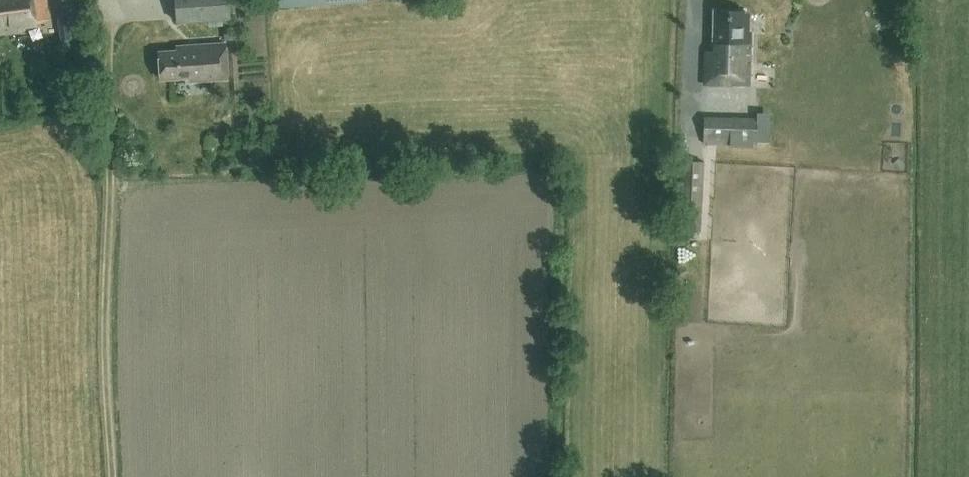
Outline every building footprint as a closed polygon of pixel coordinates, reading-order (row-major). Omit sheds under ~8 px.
[(37,24),(36,17),(34,0),(0,0),(0,32),(22,29),(22,26),(37,24)] [(36,17),(50,15),(48,0),(34,0),(36,17)] [(224,19),(225,40),(232,39),(231,18),(229,0),(177,0),(178,22),(224,19)] [(753,33),(745,33),(745,12),(715,11),(714,52),(705,52),(705,86),(751,87),(753,33)] [(163,74),(189,72),(190,78),(228,75),(225,40),(176,44),(177,49),(161,50),(163,74)] [(704,138),(725,139),(757,140),(770,141),(771,112),(758,112),(758,118),(704,117),(704,138)] [(701,232),(702,214),(705,162),(682,161),(679,213),(678,230),(701,232)]
